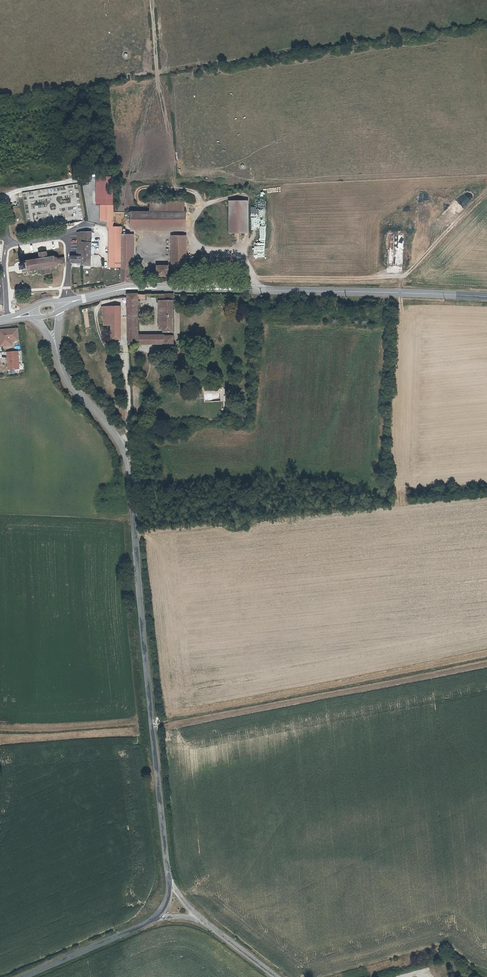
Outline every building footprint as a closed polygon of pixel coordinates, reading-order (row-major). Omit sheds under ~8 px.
[(94,211),(99,211),(111,211),(111,208),(111,182),(94,182),(94,211)] [(440,219),(447,226),(464,210),(456,202),(440,219)] [(130,228),(182,229),(182,204),(149,203),(149,213),(148,213),(148,214),(128,214),(128,216),(130,217),(130,228)] [(231,204),(231,235),(242,235),(243,204),(231,204)] [(111,226),(111,211),(99,211),(98,225),(104,225),(111,226)] [(108,230),(108,232),(109,270),(121,270),(121,242),(121,231),(111,230),(108,230)] [(90,234),(82,234),(81,244),(78,244),(78,256),(75,256),(75,259),(73,259),(70,259),(71,265),(72,265),(80,265),(80,266),(89,266),(90,234)] [(387,273),(403,273),(403,234),(387,234),(387,273)] [(182,239),(172,239),(173,268),(182,268),(182,239)] [(131,241),(121,242),(121,270),(121,285),(135,285),(135,270),(132,270),(131,241)] [(54,258),(51,258),(47,259),(46,255),(39,256),(39,261),(19,264),(20,274),(41,272),(41,277),(49,276),(49,270),(54,269),(55,269),(57,268),(58,266),(58,265),(59,265),(61,264),(62,264),(61,260),(58,260),(56,259),(54,258)] [(167,270),(157,270),(157,279),(168,278),(167,270)] [(172,338),(164,338),(164,337),(137,338),(137,325),(138,313),(140,313),(140,309),(138,309),(138,302),(145,302),(144,296),(126,296),(128,349),(135,349),(135,350),(143,350),(143,345),(172,344),(172,338)] [(155,296),(155,306),(159,306),(159,330),(162,330),(162,333),(172,333),(171,296),(155,296)] [(12,345),(12,340),(18,340),(18,327),(0,328),(0,346),(12,345)] [(20,372),(19,355),(8,355),(10,373),(20,372)]
